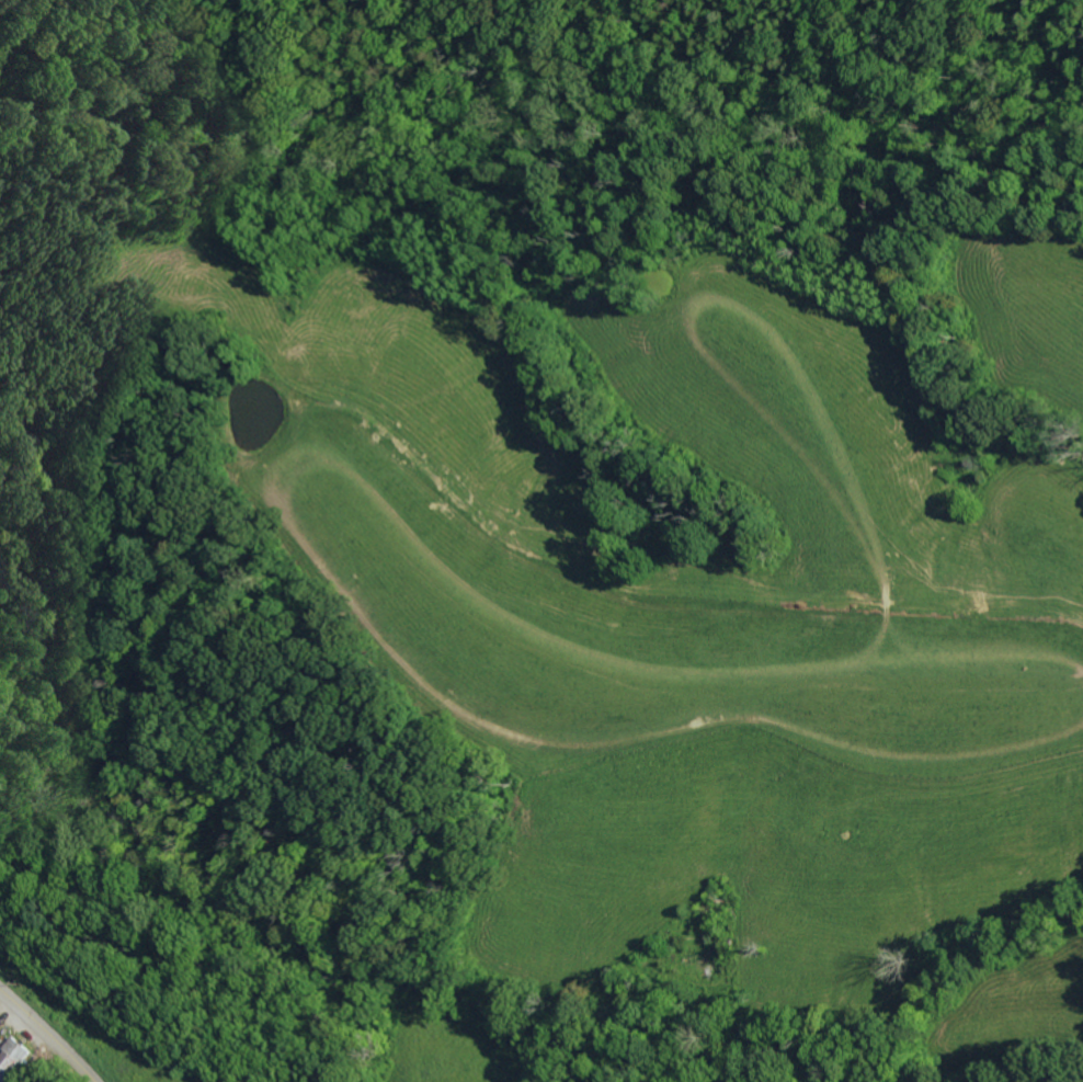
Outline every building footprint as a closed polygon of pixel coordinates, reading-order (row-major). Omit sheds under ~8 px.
[(33,1049),(17,1036),(0,1058),(0,1081),(8,1081),(33,1049)]
